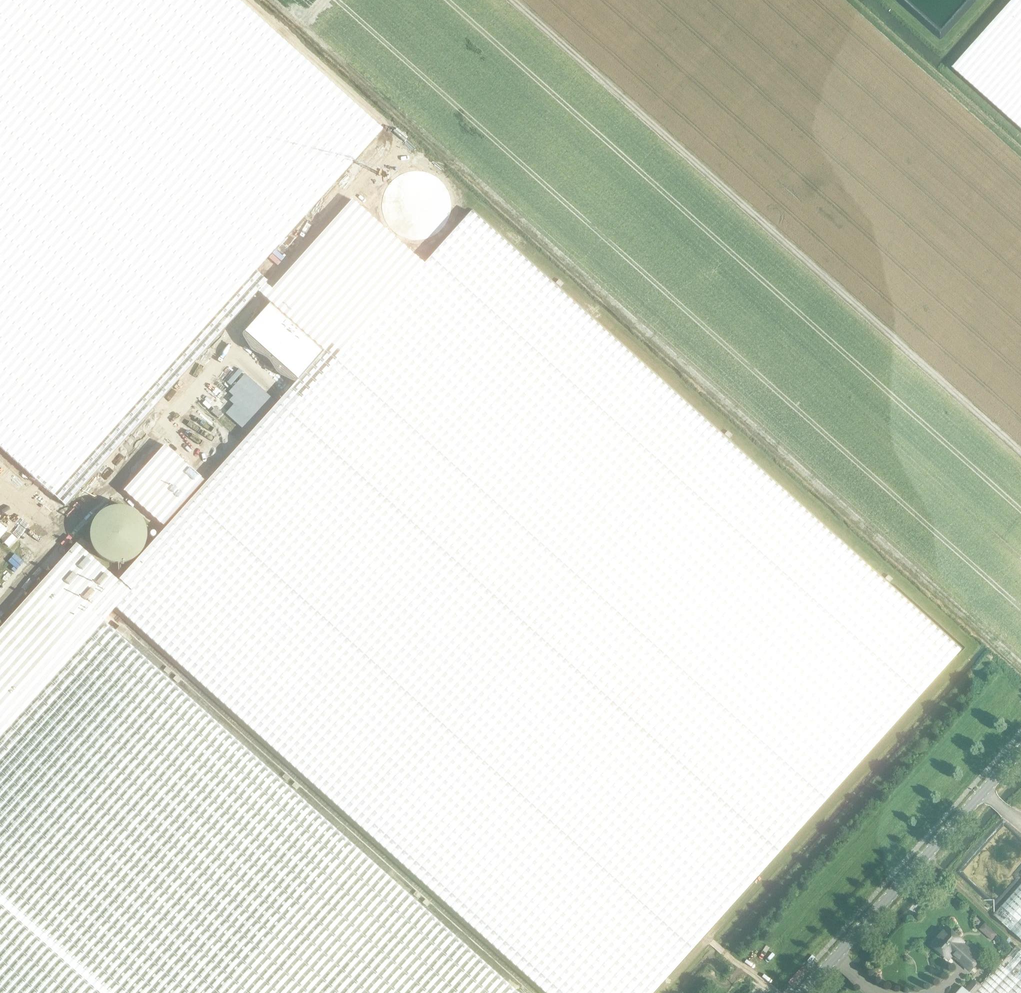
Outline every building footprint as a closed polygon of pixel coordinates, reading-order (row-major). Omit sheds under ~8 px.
[(383,129),(239,0),(0,0),(0,449),(65,508),(267,281),(256,268),(383,129)] [(952,67),(1020,128),(1020,0),(1012,0),(952,67)] [(412,234),(419,234),(426,233),(433,230),(439,225),(444,219),(446,212),(447,205),(446,198),(443,191),(438,185),(432,181),(425,178),(417,177),(410,178),(403,181),(397,186),(393,192),(390,199),(390,207),(391,214),(394,221),(399,227),(405,231),(412,234)] [(473,210),(304,398),(130,592),(113,610),(540,992),(653,992),(962,648),(473,210)] [(233,348),(208,376),(256,419),(281,391),(233,348)] [(130,592),(304,398),(291,385),(118,581),(130,592)] [(198,477),(158,443),(119,489),(159,523),(198,477)] [(112,565),(119,566),(127,564),(134,561),(139,557),(144,551),(146,544),(147,536),(146,529),(143,522),(138,516),(132,512),(125,509),(118,508),(110,510),(103,513),(98,517),(93,523),(90,530),(90,538),(91,545),(94,552),(99,558),(105,562),(112,565)] [(113,610),(130,592),(118,581),(77,543),(66,556),(56,566),(0,629),(0,736),(103,621),(107,617),(113,610)] [(103,621),(0,737),(0,992),(518,992),(103,621)] [(994,915),(1020,940),(1020,884),(994,915)] [(992,940),(999,933),(987,920),(980,927),(992,940)] [(950,960),(954,956),(970,970),(980,959),(965,945),(966,944),(947,927),(940,936),(941,937),(934,946),(950,960)] [(1017,945),(975,992),(1020,992),(1020,949),(1017,945)]
